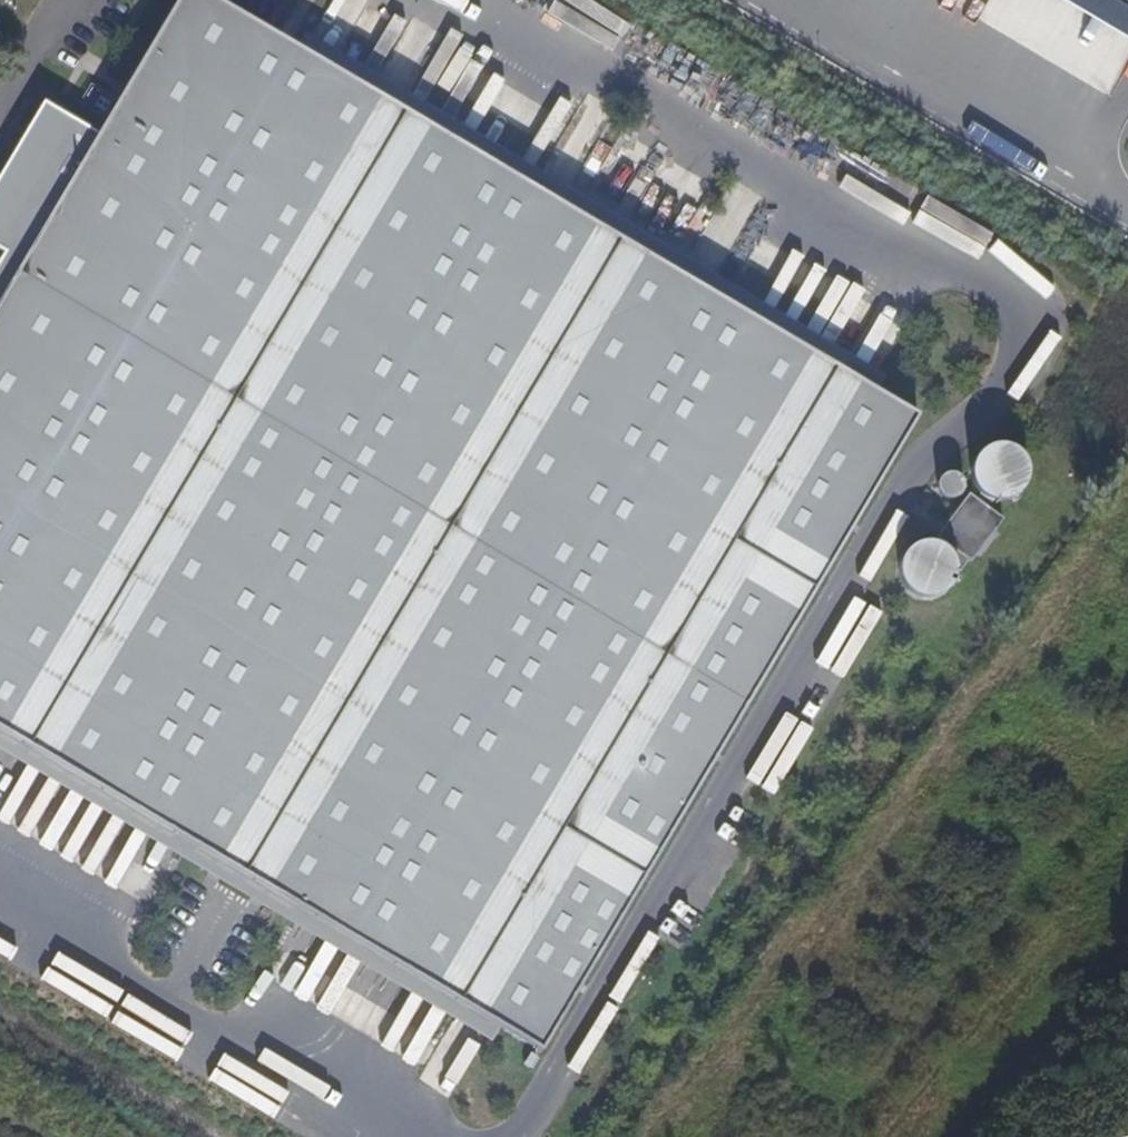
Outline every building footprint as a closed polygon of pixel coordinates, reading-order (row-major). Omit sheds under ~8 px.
[(536,1050),(917,416),(222,0),(173,0),(95,130),(42,99),(0,169),(0,249),(0,250),(0,730),(496,1026),(536,1050)] [(1127,39),(1127,0),(1062,0),(1127,39)] [(513,72),(529,47),(466,10),(451,35),(513,72)] [(1008,445),(998,444),(987,446),(978,451),(972,460),(970,470),(971,481),(976,490),(983,497),(993,500),(1004,500),(1014,496),(1021,489),(1026,480),(1027,469),(1024,459),(1017,451),(1008,445)] [(954,473),(949,472),(944,473),(940,476),(937,479),(936,484),(937,489),(939,493),(943,496),(947,498),(952,498),(956,496),(960,493),(962,488),(962,484),(961,479),(958,475),(954,473)] [(937,536),(971,561),(1002,518),(968,493),(937,536)] [(935,543),(925,541),(915,543),(906,549),(900,557),(897,567),(898,578),(903,587),(911,594),(921,598),(931,597),(941,594),(949,586),(953,577),(954,566),(951,556),(944,548),(935,543)] [(0,730),(0,750),(487,1042),(496,1026),(0,730)]
